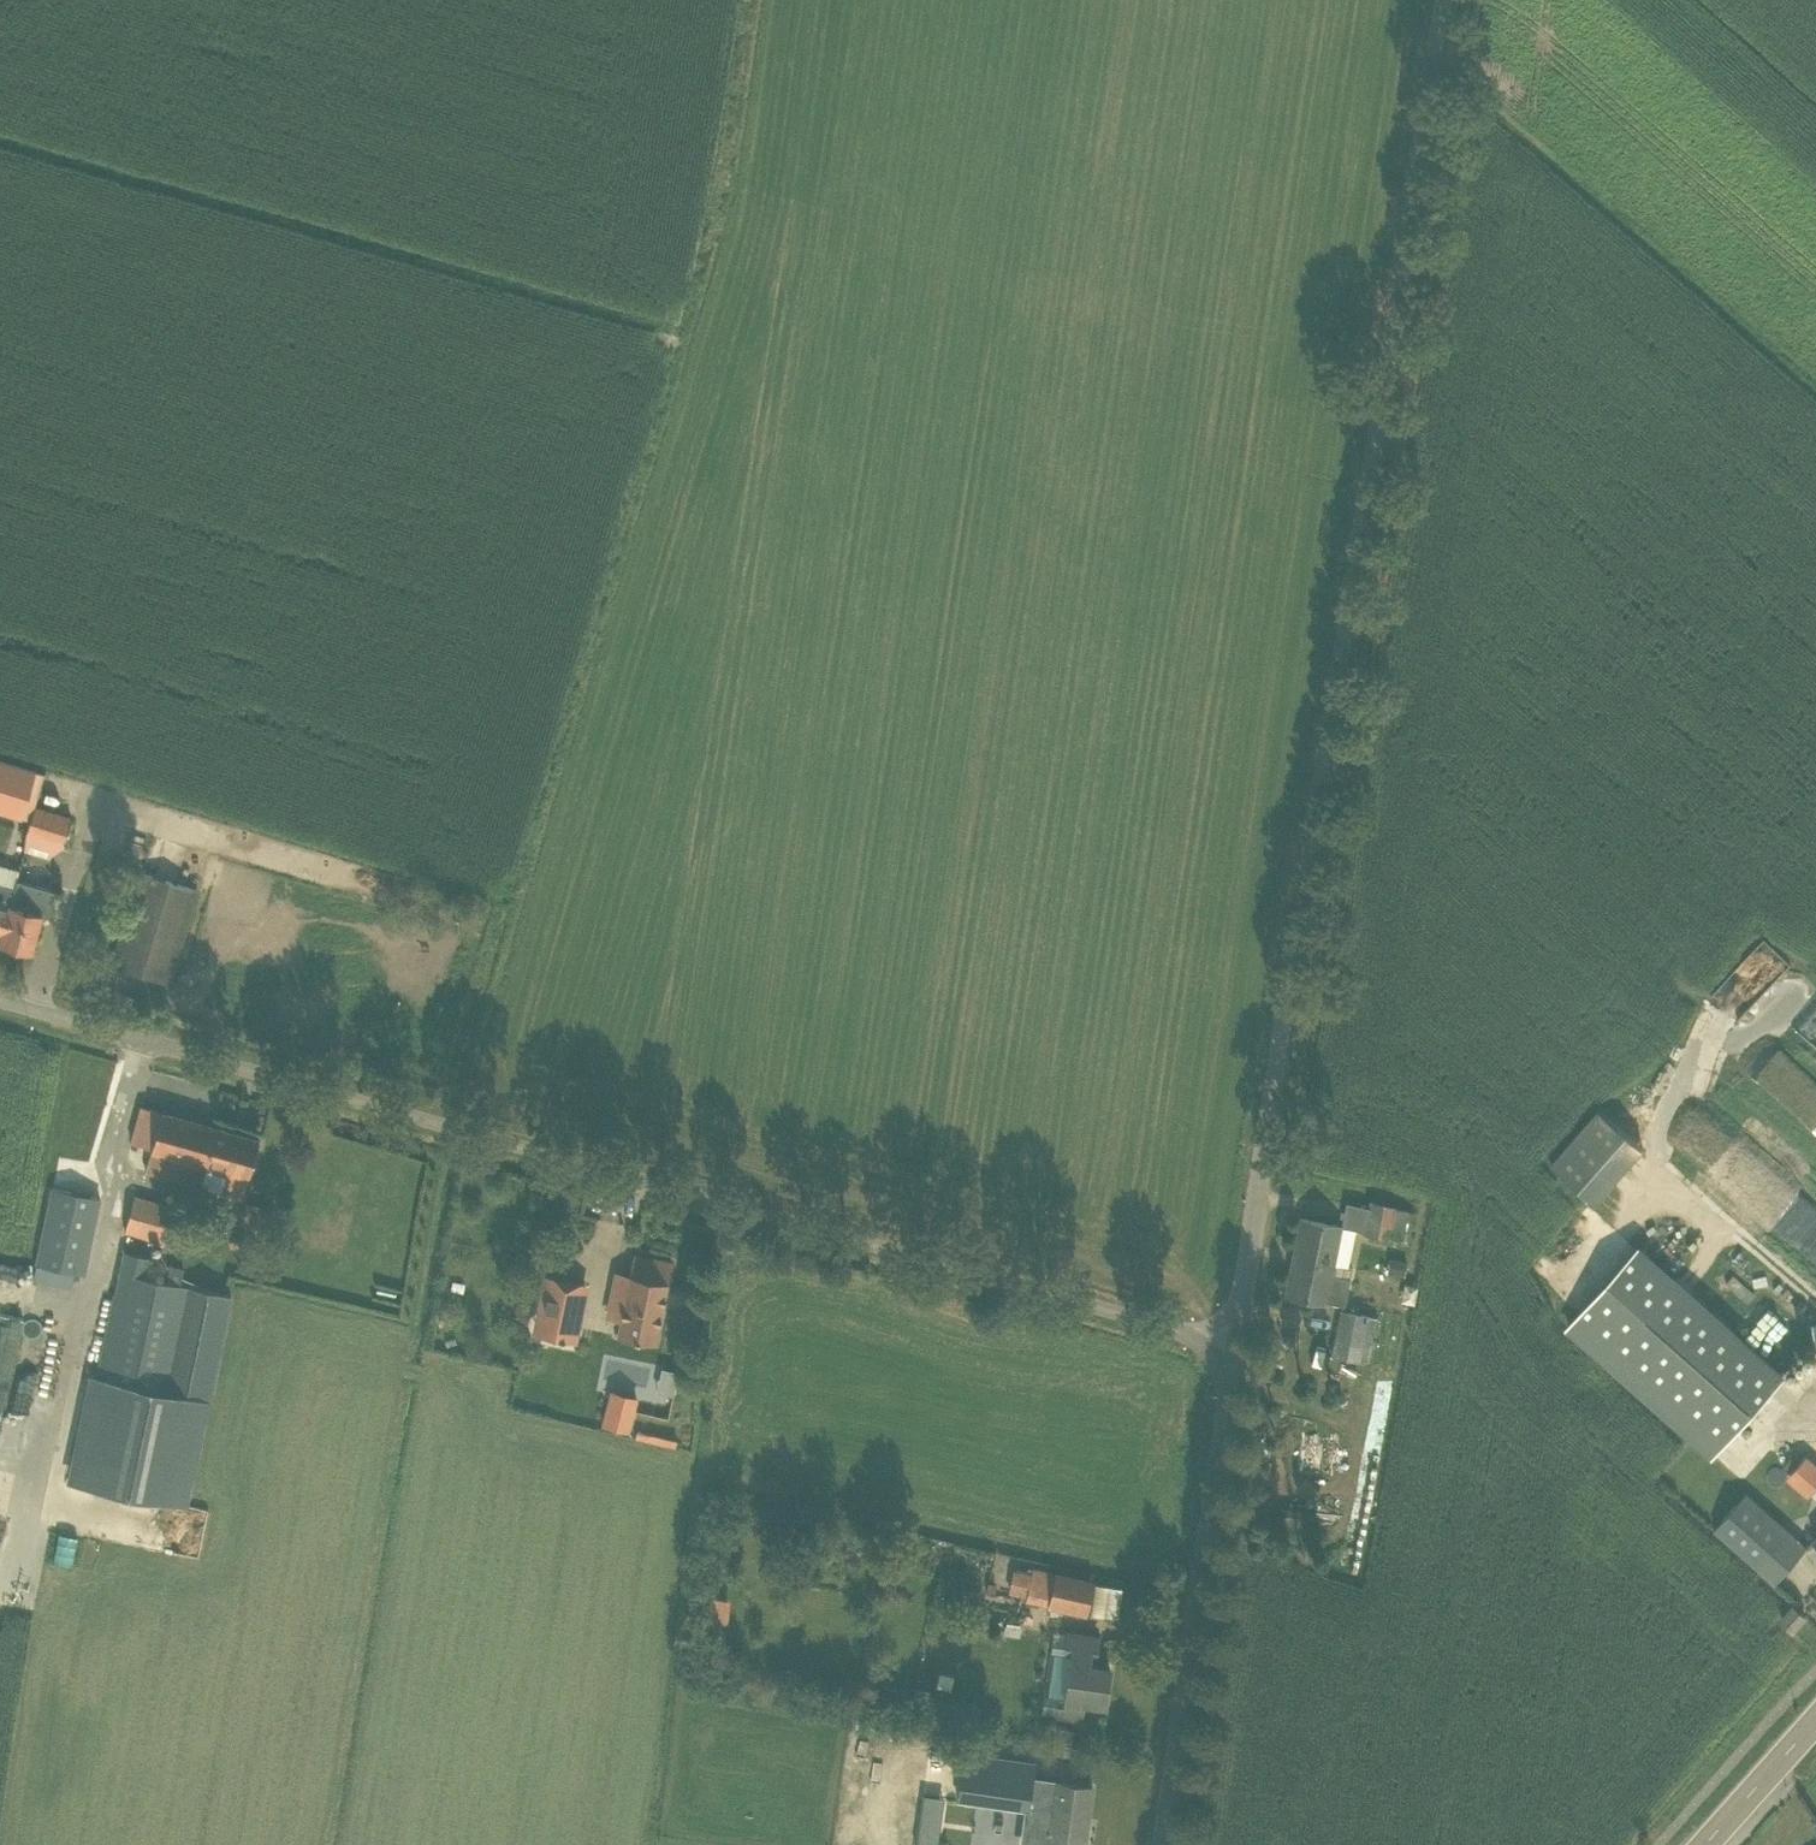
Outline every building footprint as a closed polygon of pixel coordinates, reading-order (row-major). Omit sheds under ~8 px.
[(22,815),(36,767),(0,757),(0,809),(22,815)] [(33,806),(27,825),(24,836),(25,836),(61,847),(71,815),(35,804),(33,804),(33,806)] [(209,851),(151,834),(112,966),(170,983),(209,851)] [(0,935),(0,937),(0,943),(31,952),(42,914),(49,916),(56,890),(17,879),(14,887),(9,904),(0,935)] [(0,935),(9,904),(14,887),(0,883),(0,935)] [(142,1105),(135,1128),(131,1142),(151,1147),(145,1170),(199,1185),(205,1166),(227,1172),(221,1191),(242,1197),(247,1178),(248,1178),(259,1138),(142,1105)] [(1590,1200),(1639,1146),(1596,1106),(1546,1161),(1590,1200)] [(74,1272),(84,1274),(100,1197),(50,1186),(34,1263),(36,1264),(74,1272)] [(172,1244),(183,1208),(133,1194),(122,1229),(172,1244)] [(1368,1206),(1346,1202),(1341,1227),(1402,1239),(1408,1211),(1396,1208),(1396,1204),(1369,1200),(1368,1206)] [(242,1222),(269,1229),(274,1210),(247,1203),(242,1222)] [(1320,1262),(1332,1265),(1341,1225),(1301,1217),(1293,1256),(1313,1260),(1312,1264),(1318,1266),(1320,1262)] [(1782,1377),(1637,1248),(1569,1325),(1714,1454),(1782,1377)] [(122,1250),(95,1376),(89,1375),(66,1481),(188,1507),(188,1505),(232,1294),(193,1286),(180,1283),(183,1266),(170,1263),(166,1281),(149,1277),(153,1257),(122,1250)] [(617,1334),(655,1342),(672,1261),(634,1253),(624,1300),(612,1300),(609,1318),(620,1320),(617,1334)] [(1368,1269),(1368,1271),(1406,1277),(1404,1276),(1407,1258),(1390,1255),(1386,1273),(1368,1269)] [(1313,1260),(1293,1256),(1285,1293),(1343,1305),(1349,1278),(1331,1274),(1332,1265),(1320,1262),(1318,1266),(1312,1264),(1313,1260)] [(544,1275),(537,1306),(554,1310),(549,1335),(578,1341),(590,1284),(544,1275)] [(1332,1355),(1360,1359),(1369,1361),(1377,1316),(1368,1315),(1368,1313),(1339,1309),(1332,1355)] [(15,1325),(0,1323),(0,1398),(3,1398),(15,1325)] [(636,1399),(610,1393),(603,1423),(629,1429),(636,1399)] [(1797,1465),(1815,1481),(1815,1463),(1806,1455),(1797,1465)] [(1746,1492),(1715,1528),(1758,1566),(1790,1530),(1746,1492)] [(1277,1515),(1275,1528),(1309,1533),(1312,1510),(1309,1510),(1287,1507),(1286,1513),(1278,1512),(1277,1515)] [(1026,1599),(1047,1603),(1054,1573),(1033,1568),(1032,1572),(1017,1569),(1012,1592),(1027,1595),(1026,1599)] [(1091,1581),(1054,1573),(1047,1603),(1085,1612),(1091,1581)] [(728,1618),(727,1596),(712,1597),(713,1618),(728,1618)] [(1794,1605),(1782,1618),(1793,1628),(1805,1615),(1794,1605)] [(1110,1667),(1089,1664),(1090,1657),(1095,1658),(1098,1636),(1067,1631),(1055,1630),(1052,1651),(1053,1651),(1047,1694),(1046,1694),(1043,1712),(1080,1718),(1083,1701),(1104,1704),(1110,1667)] [(1061,1754),(1067,1725),(1056,1723),(1050,1751),(1061,1754)] [(1055,1781),(1045,1844),(1084,1844),(1092,1786),(1055,1781)] [(913,1844),(915,1844),(939,1844),(946,1796),(920,1793),(913,1844)]
